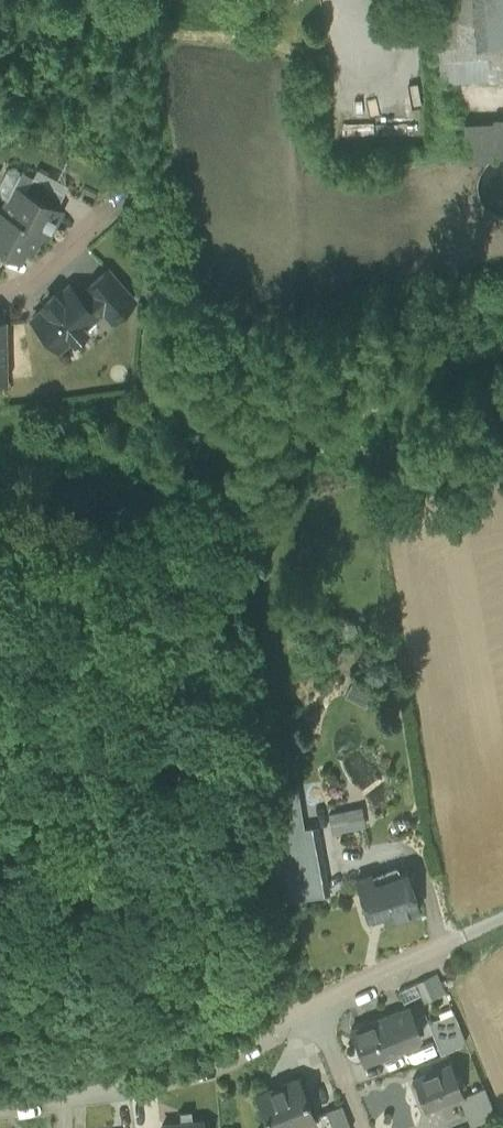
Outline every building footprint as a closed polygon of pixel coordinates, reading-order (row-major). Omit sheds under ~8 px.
[(437,41),(471,39),(502,37),(502,0),(435,0),(437,41)] [(471,39),(472,53),(502,51),(502,37),(471,39)] [(472,53),(471,39),(437,41),(440,77),(502,75),(502,51),(472,53)] [(405,84),(339,84),(339,112),(405,112),(405,84)] [(461,113),(461,147),(502,148),(502,113),(461,113)] [(502,210),(502,153),(495,155),(487,161),(481,169),(478,179),(479,189),(483,198),(490,205),(499,209),(502,210)] [(14,167),(6,169),(0,181),(0,191),(1,195),(7,198),(1,210),(1,211),(40,232),(46,236),(54,220),(46,216),(52,206),(53,206),(54,206),(25,190),(32,176),(14,167)] [(64,192),(33,176),(32,176),(25,190),(54,206),(57,205),(64,192)] [(1,211),(1,210),(0,210),(0,244),(2,245),(0,247),(6,250),(18,257),(25,245),(32,248),(40,232),(1,211)] [(133,299),(107,270),(85,289),(88,292),(103,309),(111,318),(133,299)] [(69,285),(57,296),(55,294),(42,304),(44,307),(32,317),(59,347),(71,337),(72,339),(85,328),(83,326),(95,315),(81,299),(69,285)] [(103,309),(88,292),(81,299),(95,315),(103,309)] [(265,792),(274,830),(292,826),(294,835),(309,832),(297,785),(265,792)] [(346,807),(348,817),(363,814),(361,805),(346,807)] [(329,811),(332,829),(350,826),(348,817),(346,807),(329,811)] [(292,826),(274,830),(281,871),(286,894),(327,888),(317,831),(309,832),(294,835),(292,826)] [(404,867),(373,877),(371,869),(355,874),(366,908),(380,903),(384,915),(385,915),(385,914),(415,904),(416,905),(417,904),(405,866),(404,866),(404,867)] [(411,974),(418,995),(442,987),(435,966),(411,974)] [(407,1004),(350,1026),(362,1057),(383,1049),(385,1054),(401,1047),(399,1042),(413,1037),(417,1029),(407,1004)] [(452,1008),(427,1018),(434,1034),(459,1025),(452,1008)] [(459,1025),(434,1034),(440,1049),(465,1040),(459,1025)] [(450,1060),(412,1075),(423,1103),(461,1088),(450,1060)] [(270,1125),(289,1117),(291,1124),(314,1116),(298,1074),(255,1091),(269,1127),(271,1127),(270,1125)] [(483,1084),(458,1094),(464,1107),(488,1098),(483,1084)] [(488,1098),(464,1107),(470,1122),(494,1112),(488,1098)] [(325,1107),(333,1127),(346,1127),(350,1126),(341,1101),(325,1107)] [(291,1124),(289,1117),(270,1125),(271,1127),(293,1127),(291,1124)] [(161,1122),(162,1127),(203,1127),(202,1118),(161,1122)]
